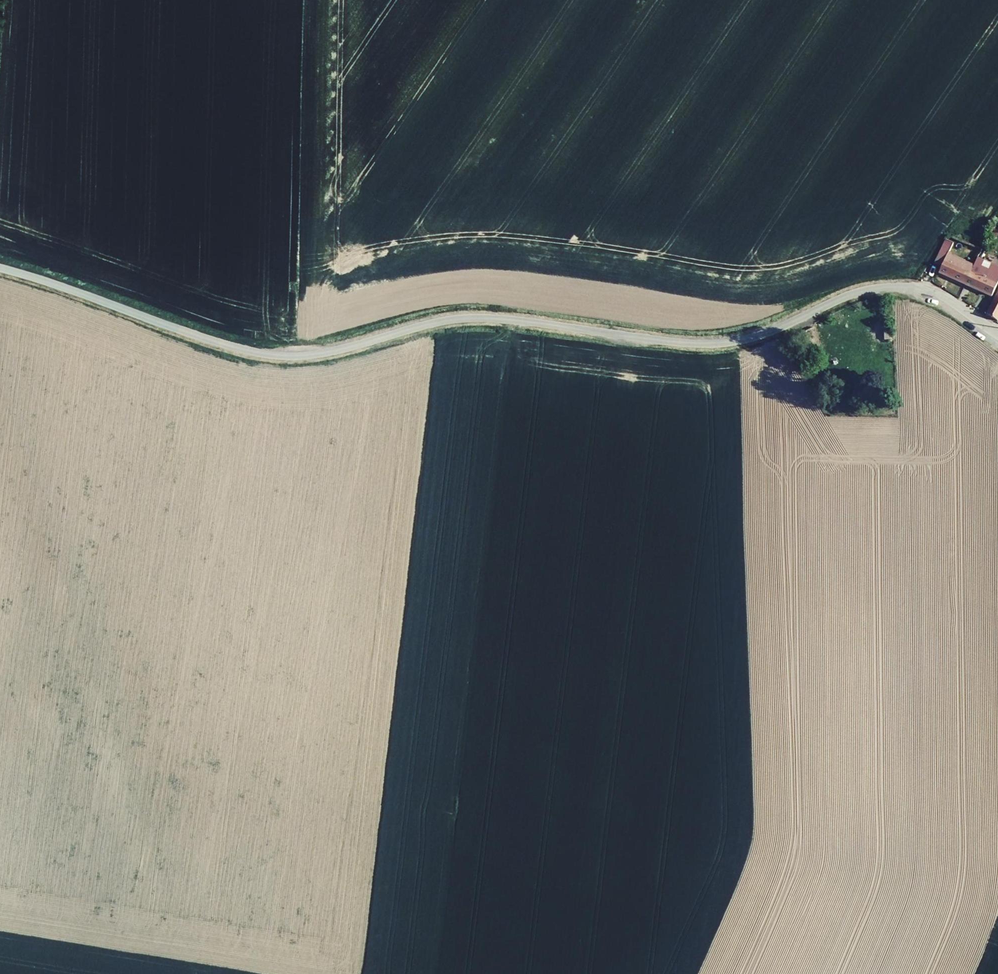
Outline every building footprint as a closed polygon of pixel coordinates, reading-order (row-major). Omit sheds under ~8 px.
[(938,273),(964,285),(973,267),(950,257),(951,254),(948,252),(950,247),(943,244),(934,264),(941,267),(938,273)] [(991,298),(997,283),(997,268),(978,258),(973,267),(964,285),(991,298)] [(963,288),(958,298),(966,302),(971,291),(963,288)] [(985,317),(997,322),(997,321),(997,290),(985,317)]
